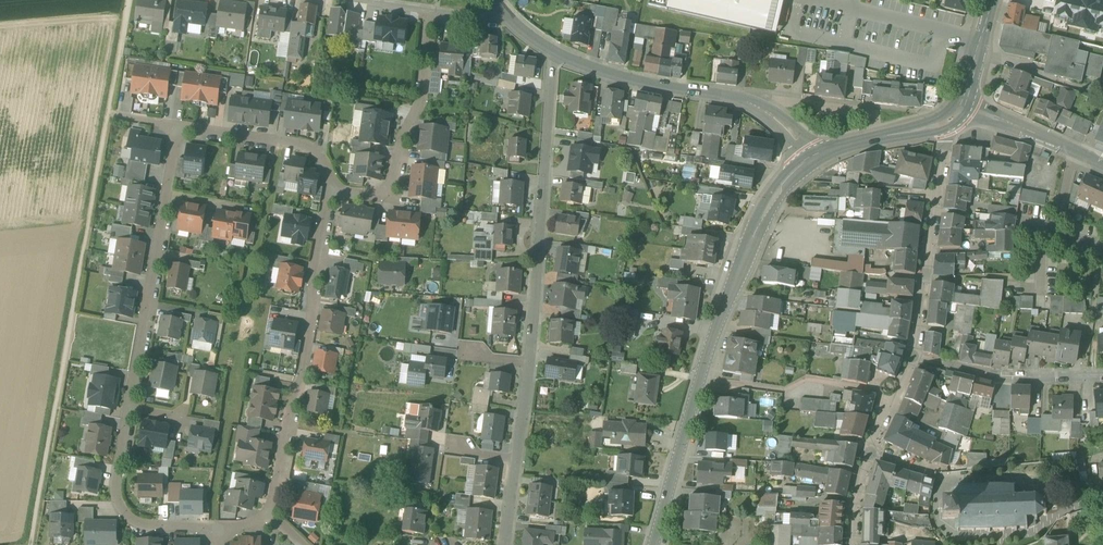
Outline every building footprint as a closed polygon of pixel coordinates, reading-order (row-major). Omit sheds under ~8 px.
[(161,33),(161,32),(160,32),(161,23),(162,23),(163,15),(165,0),(157,0),(153,0),(139,0),(136,20),(152,22),(150,32),(161,33)] [(780,0),(649,0),(648,5),(763,32),(764,29),(773,31),(780,0)] [(773,31),(764,29),(763,32),(777,35),(786,0),(780,0),(773,31)] [(969,0),(946,0),(944,8),(950,10),(949,11),(958,13),(958,12),(966,13),(969,0)] [(1058,5),(1057,5),(1054,16),(1069,20),(1068,27),(1096,33),(1098,26),(1102,28),(1102,4),(1096,2),(1096,0),(1059,0),(1058,5)] [(246,16),(253,17),(255,3),(247,2),(247,5),(247,6),(246,16)] [(179,33),(185,34),(186,33),(187,23),(202,25),(204,25),(206,6),(192,4),(178,3),(176,23),(174,33),(179,33)] [(242,30),(244,30),(246,16),(247,6),(247,5),(238,4),(238,5),(221,3),(219,17),(218,24),(227,25),(227,28),(233,29),(242,30)] [(306,35),(312,36),(314,25),(315,25),(317,7),(301,5),(298,23),(307,24),(306,35)] [(1003,25),(1020,29),(1023,16),(1025,8),(1016,6),(1009,5),(1006,17),(1005,16),(1003,25)] [(604,19),(604,18),(606,8),(596,6),(594,14),(594,17),(598,18),(604,19)] [(261,7),(258,29),(257,38),(270,39),(272,30),(280,32),(284,32),(285,29),(287,11),(261,7)] [(617,10),(606,8),(604,18),(616,20),(617,10)] [(350,42),(355,43),(357,30),(359,15),(348,13),(348,16),(344,16),(344,14),(341,10),(332,9),(328,35),(338,37),(341,34),(346,35),(350,42)] [(285,29),(291,30),(292,22),(293,12),(287,11),(285,29)] [(161,32),(167,33),(169,22),(170,16),(163,15),(162,23),(161,23),(160,32),(161,32)] [(618,22),(621,22),(631,24),(631,17),(619,15),(618,22)] [(209,38),(216,39),(217,35),(218,27),(218,24),(219,17),(212,16),(209,38)] [(1039,19),(1023,16),(1020,29),(1036,33),(1039,22),(1039,19)] [(403,43),(406,22),(397,20),(397,18),(388,17),(388,19),(378,18),(377,24),(375,39),(376,39),(384,40),(384,43),(394,44),(394,42),(403,43)] [(570,44),(588,47),(592,21),(575,18),(575,20),(572,35),(570,44)] [(595,30),(602,31),(604,19),(598,18),(595,30)] [(604,18),(604,19),(602,31),(612,33),(612,31),(613,31),(614,28),(615,28),(616,20),(604,18)] [(572,35),(575,20),(564,19),(562,33),(572,35)] [(176,23),(169,22),(167,33),(166,42),(177,43),(179,33),(174,33),(176,23)] [(287,58),(302,60),(306,35),(307,24),(298,23),(292,22),(291,30),(291,33),(289,44),(287,58)] [(375,39),(377,24),(364,22),(363,31),(362,41),(375,43),(376,39),(375,39)] [(621,22),(620,29),(615,28),(614,28),(613,31),(612,31),(612,33),(608,62),(625,65),(627,46),(629,34),(631,24),(621,22)] [(1046,24),(1039,22),(1036,33),(1044,34),(1046,24)] [(187,23),(186,33),(200,35),(202,25),(187,23)] [(646,26),(642,26),(641,26),(638,25),(636,25),(635,33),(645,34),(646,26)] [(1005,54),(1034,61),(1036,53),(1048,56),(1052,36),(1044,34),(1036,33),(1020,29),(1003,25),(999,45),(1000,46),(1006,47),(1013,48),(1012,55),(1005,53),(1005,54)] [(645,40),(656,41),(657,34),(660,35),(661,30),(661,29),(653,27),(646,26),(645,34),(645,40)] [(226,36),(227,28),(218,27),(217,35),(226,36)] [(473,27),(473,36),(479,36),(483,37),(484,28),(473,27)] [(241,38),(242,30),(233,29),(232,36),(241,38)] [(349,49),(360,50),(362,41),(363,31),(357,30),(355,43),(350,42),(349,49)] [(291,33),(284,32),(280,32),(279,43),(289,44),(291,33)] [(680,42),(689,44),(691,33),(681,32),(680,42)] [(663,41),(665,35),(660,35),(657,34),(656,41),(655,46),(663,47),(663,41)] [(676,37),(669,36),(665,35),(663,41),(675,43),(675,42),(676,37)] [(481,58),(496,59),(497,56),(497,46),(496,46),(497,38),(483,37),(479,36),(479,47),(481,47),(481,55),(481,58)] [(1082,83),(1084,76),(1099,79),(1102,61),(1102,57),(1078,52),(1080,43),(1052,36),(1048,56),(1043,75),(1082,83)] [(634,50),(642,51),(644,40),(635,38),(633,49),(634,50)] [(376,39),(375,43),(374,50),(393,53),(394,44),(384,43),(384,40),(376,39)] [(740,59),(747,59),(749,41),(742,40),(740,59)] [(663,47),(661,58),(669,60),(671,49),(674,49),(675,43),(663,41),(663,47)] [(176,53),(177,43),(166,42),(165,51),(176,53)] [(276,56),(287,58),(289,44),(279,43),(278,43),(276,56)] [(449,75),(461,76),(462,63),(463,63),(463,61),(464,47),(450,46),(450,45),(442,44),(441,62),(440,66),(441,66),(450,67),(449,75)] [(655,46),(653,57),(661,58),(663,47),(655,46)] [(472,57),(481,58),(481,55),(481,47),(479,47),(472,47),(472,57)] [(805,67),(805,63),(807,49),(800,48),(798,66),(805,67)] [(815,50),(807,49),(805,63),(813,64),(815,50)] [(642,51),(634,50),(631,67),(639,68),(642,51)] [(826,66),(827,62),(828,52),(824,51),(815,50),(813,64),(820,65),(826,66)] [(835,52),(828,52),(827,62),(834,63),(835,52)] [(834,63),(832,78),(839,78),(840,74),(841,64),(847,65),(848,54),(835,52),(834,63)] [(674,60),(674,61),(670,77),(681,78),(683,63),(686,64),(687,56),(675,54),(675,55),(674,55),(674,56),(675,56),(674,60)] [(772,55),(771,62),(786,63),(787,57),(772,55)] [(514,75),(517,57),(511,56),(508,74),(514,75)] [(658,76),(661,58),(653,57),(648,56),(645,73),(658,76)] [(523,77),(534,78),(536,60),(517,57),(514,75),(514,76),(518,76),(523,77)] [(674,61),(669,60),(661,58),(658,76),(670,78),(670,77),(674,61)] [(727,68),(727,62),(713,60),(713,66),(718,67),(727,68)] [(439,80),(440,80),(441,66),(440,66),(441,62),(432,61),(430,79),(439,80)] [(472,61),(463,61),(463,63),(462,63),(461,76),(471,77),(472,61)] [(716,84),(736,86),(738,73),(738,69),(739,63),(727,62),(727,68),(718,67),(716,84)] [(768,82),(793,85),(795,64),(786,63),(771,62),(768,82)] [(826,66),(825,77),(832,78),(834,63),(827,62),(826,66)] [(805,63),(805,67),(804,74),(812,75),(813,64),(805,63)] [(845,79),(847,65),(841,64),(840,74),(839,78),(845,79)] [(126,80),(133,81),(135,66),(128,65),(126,80)] [(131,93),(149,96),(153,69),(135,66),(133,81),(131,93)] [(492,78),(499,80),(502,69),(494,68),(492,78)] [(854,88),(862,89),(863,81),(864,69),(856,68),(854,88)] [(171,71),(153,69),(149,96),(167,98),(169,86),(171,71)] [(1012,70),(1006,87),(1026,94),(1030,83),(1032,77),(1012,70)] [(169,86),(176,87),(178,72),(171,71),(169,86)] [(186,73),(178,72),(176,87),(184,88),(186,73)] [(182,100),(200,103),(203,76),(186,73),(184,88),(182,100)] [(229,73),(229,80),(227,87),(235,88),(237,74),(229,73)] [(237,74),(235,88),(242,88),(244,75),(237,74)] [(499,80),(492,78),(475,74),(474,81),(498,87),(499,80)] [(506,74),(506,81),(515,84),(517,84),(518,76),(514,76),(514,75),(508,74),(506,74)] [(221,78),(203,76),(200,103),(217,105),(219,93),(221,78)] [(830,98),(832,78),(825,77),(819,76),(817,76),(815,96),(830,98)] [(226,94),(227,87),(229,80),(221,78),(219,93),(226,94)] [(845,79),(839,78),(832,78),(830,98),(844,99),(847,79),(845,79)] [(1041,86),(1051,90),(1053,84),(1036,78),(1033,84),(1041,86)] [(429,94),(438,95),(439,80),(430,79),(429,94)] [(514,91),(515,84),(506,81),(502,80),(499,80),(498,87),(514,91)] [(872,82),(863,81),(862,89),(861,95),(871,96),(872,82)] [(1033,84),(1030,83),(1026,94),(1028,95),(1036,98),(1041,86),(1033,84)] [(569,112),(588,114),(591,86),(572,84),(571,94),(566,93),(565,105),(570,105),(569,112)] [(900,84),(899,92),(898,106),(918,108),(921,106),(921,105),(934,107),(938,102),(940,89),(939,89),(920,86),(918,85),(917,85),(900,84)] [(1053,84),(1051,90),(1059,93),(1062,87),(1053,84)] [(1028,95),(1026,94),(1006,87),(1005,87),(1000,102),(1023,110),(1028,95)] [(1054,106),(1060,109),(1068,112),(1077,92),(1062,87),(1059,93),(1054,106)] [(872,104),(898,106),(899,92),(873,89),(872,104)] [(253,100),(254,91),(243,90),(241,98),(253,100)] [(254,91),(253,100),(270,102),(271,94),(254,91)] [(269,110),(280,112),(281,101),(282,94),(282,92),(277,91),(271,91),(271,94),(270,102),(270,103),(269,110)] [(611,119),(620,120),(622,93),(604,91),(602,118),(611,119)] [(643,135),(643,132),(647,114),(651,95),(638,92),(635,108),(634,112),(640,113),(636,134),(643,135)] [(508,115),(528,118),(531,96),(509,93),(508,98),(510,98),(512,98),(511,107),(509,106),(508,115)] [(304,96),(291,95),(289,101),(303,103),(304,96)] [(651,95),(647,114),(654,116),(660,117),(663,98),(651,95)] [(229,121),(249,124),(253,100),(241,98),(233,97),(231,105),(230,106),(229,112),(230,113),(229,121)] [(270,102),(253,100),(249,124),(267,126),(268,121),(270,120),(271,112),(269,110),(270,103),(270,102)] [(1034,114),(1053,122),(1057,114),(1060,109),(1054,106),(1041,100),(1034,114)] [(281,101),(280,112),(286,112),(286,111),(287,111),(289,101),(281,101)] [(285,127),(316,131),(317,121),(320,121),(321,114),(318,113),(320,105),(303,103),(289,101),(287,111),(286,111),(286,112),(285,117),(287,117),(285,127)] [(666,112),(680,115),(682,105),(668,102),(666,112)] [(365,111),(375,113),(376,106),(356,104),(355,111),(365,112),(365,111)] [(215,117),(217,109),(210,107),(208,116),(215,117)] [(632,119),(630,133),(636,134),(640,113),(634,112),(635,108),(627,107),(626,118),(632,119)] [(705,134),(712,135),(716,109),(706,108),(705,116),(701,116),(700,121),(704,122),(702,134),(705,134)] [(712,135),(720,136),(720,137),(722,137),(724,126),(731,127),(732,119),(725,118),(726,110),(716,109),(712,135)] [(1071,113),(1068,112),(1060,109),(1057,114),(1068,119),(1071,113)] [(353,125),(363,126),(365,112),(355,111),(353,125)] [(365,112),(363,126),(388,130),(389,123),(390,123),(391,115),(375,113),(365,111),(365,112)] [(1064,126),(1072,129),(1077,116),(1071,113),(1068,119),(1064,126)] [(652,128),(654,116),(647,114),(643,132),(651,133),(652,128)] [(1068,119),(1057,114),(1053,122),(1064,126),(1068,119)] [(1091,122),(1077,116),(1072,129),(1085,135),(1091,122)] [(593,137),(600,137),(602,124),(602,118),(595,117),(593,137)] [(445,130),(455,131),(456,124),(437,121),(436,128),(445,129),(445,130)] [(468,138),(476,139),(478,125),(470,124),(468,138)] [(387,137),(388,130),(363,126),(361,141),(371,143),(387,145),(388,137),(387,137)] [(422,126),(420,138),(444,141),(445,130),(445,129),(436,128),(422,126)] [(148,163),(159,165),(160,155),(155,154),(156,150),(159,151),(161,141),(139,138),(140,131),(132,130),(128,150),(133,151),(132,160),(132,161),(148,163)] [(577,140),(591,142),(592,134),(577,132),(576,139),(577,140)] [(640,147),(648,148),(651,133),(643,132),(643,135),(640,147)] [(697,145),(698,145),(700,133),(693,132),(691,144),(697,145)] [(627,144),(640,147),(643,135),(636,134),(630,133),(627,144)] [(651,133),(648,148),(653,149),(655,136),(656,134),(651,133)] [(705,134),(704,142),(711,143),(712,135),(705,134)] [(717,156),(720,137),(720,136),(712,135),(711,143),(710,155),(717,156)] [(626,138),(619,136),(618,144),(625,145),(626,138)] [(655,136),(653,149),(666,152),(669,139),(655,136)] [(991,150),(999,152),(1002,139),(994,137),(991,150)] [(443,153),(444,141),(420,138),(419,150),(423,150),(442,152),(442,153),(443,153)] [(510,139),(508,157),(519,158),(525,159),(526,140),(510,139)] [(754,160),(770,163),(773,143),(746,139),(744,147),(743,157),(743,158),(754,160)] [(999,152),(1009,155),(1013,142),(1002,139),(999,152)] [(357,154),(367,156),(368,149),(370,149),(371,143),(361,141),(351,140),(350,147),(353,147),(352,154),(357,155),(357,154)] [(576,147),(591,150),(592,142),(591,142),(577,140),(576,147)] [(703,146),(702,154),(709,155),(710,155),(711,143),(704,142),(703,146)] [(1030,147),(1013,142),(1009,155),(1014,156),(1011,166),(1025,167),(1030,147)] [(730,162),(732,163),(734,156),(736,146),(728,145),(728,146),(726,162),(728,163),(730,163),(730,162)] [(185,172),(203,175),(207,149),(188,146),(186,159),(185,172)] [(744,147),(736,146),(734,156),(743,157),(744,147)] [(584,173),(590,174),(592,163),(597,164),(599,151),(591,150),(576,147),(572,147),(569,171),(571,171),(584,173)] [(953,150),(952,161),(980,163),(981,158),(982,149),(968,148),(956,147),(954,147),(953,149),(953,150)] [(123,159),(129,159),(132,160),(133,151),(128,150),(125,150),(123,159)] [(422,159),(442,161),(443,153),(442,153),(442,152),(423,150),(422,159)] [(651,152),(650,158),(662,160),(663,154),(651,152)] [(854,157),(853,163),(852,172),(859,173),(873,175),(874,169),(877,152),(854,157)] [(882,152),(877,152),(874,169),(880,170),(890,172),(891,168),(879,166),(882,152)] [(235,179),(249,181),(252,155),(239,153),(237,166),(235,179)] [(910,178),(914,179),(927,181),(932,160),(900,153),(898,161),(895,174),(895,175),(910,178)] [(350,164),(356,165),(381,169),(383,158),(367,156),(357,154),(357,155),(352,154),(350,164)] [(266,157),(252,155),(249,181),(262,183),(264,169),(266,157)] [(743,157),(734,156),(732,163),(753,166),(754,160),(743,158),(743,157)] [(175,177),(184,179),(185,172),(186,159),(179,158),(175,177)] [(286,181),(301,183),(303,169),(305,161),(305,160),(293,158),(291,166),(288,165),(286,174),(285,180),(286,181)] [(129,159),(125,179),(122,179),(121,186),(122,186),(130,187),(140,189),(141,182),(144,183),(148,163),(132,161),(132,160),(129,159)] [(437,170),(444,170),(445,162),(430,160),(429,168),(437,169),(437,170)] [(727,168),(728,163),(726,162),(717,161),(709,160),(708,165),(708,166),(712,166),(721,168),(721,167),(727,168)] [(890,172),(895,174),(898,161),(893,160),(891,168),(890,172)] [(986,175),(986,172),(988,164),(980,163),(952,161),(950,175),(949,187),(971,190),(977,190),(979,175),(986,175)] [(228,178),(235,179),(237,166),(230,164),(228,178)] [(356,165),(350,164),(349,164),(348,174),(349,175),(354,176),(356,165)] [(683,171),(696,174),(697,167),(684,164),(683,171)] [(1011,166),(988,164),(986,172),(991,173),(990,176),(1023,179),(1025,167),(1011,166)] [(113,176),(123,178),(125,167),(115,165),(113,176)] [(380,180),(381,169),(356,165),(354,176),(364,178),(380,180)] [(414,166),(412,181),(436,184),(437,170),(437,169),(429,168),(414,166)] [(713,179),(719,180),(721,168),(712,166),(711,171),(712,173),(712,177),(713,179)] [(721,167),(721,168),(719,180),(719,181),(732,183),(735,169),(727,168),(721,167)] [(493,176),(507,179),(507,171),(494,168),(493,176)] [(262,183),(269,184),(271,170),(264,169),(262,183)] [(315,171),(303,169),(301,183),(299,192),(314,195),(315,195),(317,186),(318,180),(314,179),(315,171)] [(754,172),(735,169),(732,183),(732,186),(752,190),(754,172)] [(436,184),(443,185),(445,171),(444,170),(437,170),(436,184)] [(877,180),(878,181),(893,184),(895,175),(895,174),(890,172),(880,170),(877,180)] [(570,178),(583,180),(584,173),(571,171),(570,178)] [(696,174),(683,171),(682,178),(694,180),(696,174)] [(846,185),(857,186),(859,173),(852,172),(847,171),(846,185)] [(277,188),(284,189),(286,181),(285,180),(286,174),(280,173),(277,188)] [(627,173),(625,183),(634,184),(636,175),(627,173)] [(348,183),(363,185),(364,178),(354,176),(349,175),(348,183)] [(989,192),(990,176),(986,175),(979,175),(977,190),(989,192)] [(1077,197),(1091,204),(1101,182),(1100,181),(1099,182),(1094,180),(1094,179),(1086,175),(1081,187),(1076,197),(1077,197)] [(248,188),(249,181),(235,179),(234,186),(248,188)] [(925,191),(927,181),(914,179),(912,190),(925,191)] [(284,189),(299,192),(301,183),(286,181),(284,189)] [(434,199),(436,184),(412,181),(410,197),(422,198),(434,199)] [(501,205),(502,182),(493,181),(492,204),(501,205)] [(591,190),(601,191),(602,183),(586,181),(585,189),(591,190)] [(501,205),(521,207),(523,184),(502,182),(501,205)] [(1101,182),(1091,204),(1102,209),(1102,184),(1101,183),(1101,182)] [(436,184),(434,199),(441,199),(443,185),(436,184)] [(561,203),(580,206),(583,188),(583,187),(563,184),(561,203)] [(856,199),(857,190),(857,186),(846,185),(845,185),(841,184),(840,191),(840,198),(845,199),(856,199)] [(1070,196),(1076,199),(1077,197),(1076,197),(1081,187),(1072,184),(1070,196)] [(130,187),(122,186),(119,201),(127,203),(130,187)] [(313,201),(320,202),(323,187),(317,186),(315,195),(314,195),(313,201)] [(707,196),(708,188),(696,186),(695,194),(703,196),(707,196)] [(127,203),(127,207),(150,211),(151,205),(152,205),(154,198),(153,198),(154,191),(140,189),(130,187),(127,203)] [(944,209),(964,212),(966,203),(969,204),(971,190),(949,187),(947,187),(944,209)] [(1021,188),(1007,187),(1007,193),(1012,194),(1020,195),(1021,189),(1021,188)] [(589,207),(591,190),(585,189),(583,188),(580,206),(589,207)] [(723,190),(708,188),(707,196),(713,197),(721,198),(723,190)] [(1023,202),(1044,206),(1047,194),(1021,189),(1020,195),(1019,202),(1023,202)] [(837,198),(840,198),(840,191),(830,190),(829,190),(829,198),(837,198)] [(882,192),(863,190),(861,209),(863,209),(878,210),(880,210),(882,192)] [(622,201),(629,204),(633,195),(626,191),(622,201)] [(1020,195),(1012,194),(1010,204),(1012,206),(1018,206),(1019,202),(1020,195)] [(703,196),(702,203),(711,205),(713,197),(707,196),(703,196)] [(726,225),(727,217),(729,210),(732,210),(734,200),(721,198),(713,197),(711,205),(708,221),(708,222),(726,225)] [(806,211),(836,212),(836,211),(837,198),(829,198),(804,197),(803,207),(806,211)] [(1077,197),(1076,199),(1074,204),(1088,210),(1091,204),(1077,197)] [(422,198),(421,206),(436,208),(440,208),(441,199),(434,199),(422,198)] [(840,198),(837,198),(836,211),(845,212),(845,199),(840,198)] [(906,210),(904,218),(903,225),(920,227),(923,204),(907,201),(906,210)] [(708,221),(711,205),(702,203),(699,217),(698,217),(697,219),(703,220),(708,221)] [(179,229),(190,231),(194,206),(183,204),(180,220),(178,229),(179,229)] [(286,216),(292,217),(293,208),(274,205),(272,214),(286,216)] [(124,222),(127,207),(119,206),(116,221),(124,222)] [(205,208),(194,206),(190,231),(200,233),(201,233),(202,224),(205,208)] [(343,232),(354,234),(359,208),(344,206),(343,213),(341,227),(344,228),(343,232)] [(435,214),(436,208),(421,206),(420,213),(435,214)] [(147,227),(150,211),(127,207),(124,222),(124,223),(147,227)] [(991,214),(1001,215),(1001,208),(989,207),(988,214),(991,214)] [(374,211),(359,208),(354,234),(366,236),(367,232),(370,232),(372,219),(374,211)] [(1001,215),(1016,217),(1017,211),(1014,211),(1014,209),(1001,208),(1001,215)] [(855,221),(862,222),(863,209),(861,209),(856,209),(855,221)] [(862,222),(877,223),(878,217),(878,210),(863,209),(862,222)] [(232,240),(233,237),(237,215),(218,211),(215,229),(214,237),(232,240)] [(334,226),(341,227),(343,213),(336,212),(334,226)] [(388,237),(402,238),(405,213),(390,212),(388,227),(387,237),(388,237)] [(237,213),(237,215),(233,237),(246,239),(246,240),(248,232),(251,215),(237,213)] [(420,215),(405,213),(402,238),(415,240),(418,240),(420,215)] [(482,221),(497,222),(498,214),(483,213),(482,221)] [(580,221),(587,223),(588,215),(576,213),(575,219),(580,220),(580,221)] [(889,224),(899,225),(900,217),(901,214),(893,213),(893,215),(890,218),(889,218),(889,224)] [(991,214),(988,214),(979,213),(980,222),(990,222),(991,214)] [(996,231),(1013,231),(1016,217),(1001,215),(991,214),(990,222),(980,222),(974,221),(973,231),(976,231),(978,231),(996,231)] [(292,244),(302,246),(303,240),(307,240),(311,220),(305,219),(306,218),(296,217),(292,217),(286,216),(282,236),(283,236),(294,238),(292,244)] [(943,216),(941,231),(961,231),(962,231),(962,219),(943,216)] [(556,234),(577,237),(578,235),(580,221),(580,220),(575,219),(558,217),(556,234)] [(683,227),(692,228),(693,218),(684,217),(683,227)] [(701,229),(703,220),(697,219),(693,218),(692,228),(701,229)] [(835,227),(835,220),(818,218),(817,226),(835,227)] [(171,233),(178,235),(179,229),(178,229),(180,220),(173,219),(171,233)] [(370,232),(376,233),(376,234),(378,225),(379,220),(372,219),(370,232)] [(864,257),(865,249),(841,247),(843,220),(835,220),(835,227),(833,254),(848,255),(864,257)] [(855,221),(843,220),(841,247),(865,249),(895,251),(896,251),(896,250),(917,252),(920,227),(903,225),(899,225),(889,224),(877,223),(862,222),(855,221)] [(582,236),(587,223),(580,221),(578,235),(582,236)] [(206,242),(213,243),(214,237),(215,229),(209,228),(209,225),(202,224),(201,233),(200,233),(199,241),(206,242)] [(113,225),(111,232),(131,236),(132,228),(113,225)] [(388,227),(378,225),(376,234),(376,233),(375,240),(387,242),(388,237),(387,237),(388,227)] [(495,235),(495,226),(485,225),(485,233),(485,235),(495,235)] [(494,245),(505,246),(511,247),(512,235),(511,235),(512,226),(495,225),(495,226),(495,235),(494,245)] [(689,236),(700,238),(701,229),(692,228),(683,227),(682,236),(689,237),(689,236)] [(960,248),(961,236),(961,231),(941,231),(940,231),(938,248),(960,248)] [(1013,231),(996,231),(996,238),(996,246),(995,253),(1001,253),(1012,253),(1013,253),(1013,252),(1013,231)] [(129,242),(131,236),(111,232),(110,239),(119,241),(119,240),(129,242)] [(245,243),(253,244),(255,233),(248,232),(246,240),(246,239),(245,243)] [(492,251),(494,251),(494,245),(495,235),(485,235),(485,233),(474,232),(472,249),(475,249),(492,251)] [(282,242),(292,244),(294,238),(283,236),(282,242)] [(688,263),(713,266),(717,240),(700,238),(689,236),(689,237),(687,252),(685,263),(688,263)] [(233,237),(232,240),(231,246),(244,248),(245,243),(246,239),(233,237)] [(107,254),(117,255),(119,241),(110,239),(107,254)] [(119,241),(117,255),(142,260),(142,259),(141,259),(142,254),(143,254),(144,245),(129,242),(119,240),(119,241)] [(579,254),(586,255),(588,247),(573,244),(572,251),(580,253),(579,254)] [(344,247),(344,252),(351,253),(352,245),(348,245),(344,247)] [(474,261),(492,262),(492,251),(475,249),(475,256),(474,261)] [(557,272),(576,275),(579,254),(580,253),(572,251),(560,250),(558,261),(556,261),(554,272),(557,272)] [(893,272),(914,274),(917,252),(896,250),(896,251),(895,251),(894,259),(895,259),(893,272)] [(587,255),(586,255),(579,254),(576,275),(577,275),(584,276),(587,255)] [(139,274),(142,260),(117,255),(114,269),(114,270),(124,272),(139,274)] [(848,255),(848,263),(864,265),(864,257),(848,255)] [(934,275),(954,276),(954,264),(965,265),(965,260),(965,255),(957,255),(936,256),(934,275)] [(274,268),(281,270),(282,265),(293,267),(294,259),(280,257),(276,256),(274,268)] [(405,266),(418,266),(418,259),(399,258),(399,265),(405,265),(405,266)] [(349,273),(356,274),(356,271),(357,263),(358,261),(345,259),(343,271),(349,272),(349,273)] [(812,259),(811,268),(822,269),(841,272),(846,273),(862,274),(864,265),(848,263),(812,259)] [(188,268),(200,270),(201,263),(187,260),(186,267),(189,267),(188,268)] [(669,269),(687,271),(688,263),(685,263),(670,261),(669,269)] [(357,263),(356,271),(363,272),(364,264),(357,263)] [(399,286),(402,287),(404,284),(404,281),(402,279),(402,275),(405,275),(405,266),(405,265),(399,265),(380,264),(379,283),(397,284),(399,286)] [(168,288),(185,290),(187,278),(188,268),(189,267),(186,267),(172,265),(168,288)] [(284,294),(290,295),(292,294),(292,291),(298,292),(299,286),(301,286),(303,276),(301,275),(302,269),(293,267),(282,265),(281,270),(278,284),(277,289),(283,290),(282,292),(284,294)] [(864,265),(862,274),(863,274),(869,275),(869,274),(880,275),(885,274),(884,269),(881,269),(870,269),(871,265),(864,265)] [(110,276),(123,278),(124,272),(114,270),(114,269),(105,268),(104,275),(110,276)] [(281,270),(274,268),(271,283),(278,284),(281,270)] [(820,281),(822,269),(811,268),(809,280),(820,281)] [(326,297),(337,299),(339,291),(345,292),(349,273),(349,272),(343,271),(331,269),(326,297)] [(502,293),(519,294),(521,271),(499,269),(498,283),(497,292),(497,293),(502,293)] [(763,283),(792,287),(794,272),(764,269),(764,275),(763,283)] [(557,272),(556,278),(570,280),(576,281),(577,275),(576,275),(557,272)] [(862,283),(863,274),(862,274),(846,273),(841,272),(839,290),(861,292),(862,283)] [(122,285),(123,278),(110,276),(109,283),(122,285)] [(187,278),(185,290),(192,292),(194,279),(187,278)] [(569,287),(570,280),(556,278),(555,285),(569,287)] [(656,288),(669,290),(669,286),(677,287),(678,280),(658,278),(656,288)] [(887,295),(912,297),(913,282),(888,280),(888,284),(887,295)] [(979,308),(999,310),(1002,281),(982,280),(980,298),(979,308)] [(497,292),(498,283),(488,283),(488,291),(497,292)] [(862,283),(861,292),(862,293),(887,295),(888,284),(878,284),(878,285),(862,283)] [(949,304),(950,304),(951,295),(952,295),(954,286),(953,286),(933,283),(930,301),(947,304),(949,304)] [(565,309),(573,310),(573,309),(575,299),(582,300),(584,290),(569,287),(555,285),(554,285),(551,307),(565,309)] [(674,317),(695,320),(696,309),(695,309),(698,290),(677,287),(669,286),(669,290),(668,296),(677,298),(674,317)] [(116,315),(132,317),(136,293),(111,288),(107,313),(116,315)] [(834,308),(860,311),(861,308),(862,293),(861,292),(839,290),(836,290),(834,308)] [(488,291),(487,300),(500,301),(502,301),(502,293),(497,293),(497,292),(488,291)] [(372,301),(379,305),(382,299),(375,295),(372,301)] [(980,298),(952,295),(951,295),(950,304),(958,305),(974,307),(979,308),(980,298)] [(750,297),(748,312),(769,315),(771,315),(779,316),(781,316),(782,315),(783,303),(783,301),(750,297)] [(1065,297),(1064,297),(1063,304),(1063,312),(1063,313),(1084,314),(1085,298),(1065,297)] [(499,311),(500,301),(487,300),(476,299),(475,309),(489,310),(498,311),(499,311)] [(581,311),(582,300),(575,299),(573,309),(581,311)] [(944,328),(946,312),(947,304),(930,301),(930,304),(931,304),(928,322),(927,322),(927,325),(944,328)] [(891,319),(910,322),(910,320),(912,304),(892,302),(892,305),(888,304),(888,303),(883,302),(882,310),(881,317),(885,318),(891,319)] [(1032,311),(1033,303),(1020,303),(1019,310),(1032,311)] [(428,315),(430,305),(420,304),(418,320),(431,321),(432,316),(428,315)] [(949,304),(947,304),(946,312),(956,314),(957,314),(958,305),(950,304),(949,304)] [(1063,312),(1063,304),(1050,304),(1050,311),(1063,312)] [(430,330),(450,333),(454,309),(430,305),(428,315),(432,316),(431,321),(430,330)] [(956,324),(971,326),(974,307),(958,305),(957,314),(956,314),(955,324),(956,324)] [(344,316),(355,318),(356,310),(337,306),(336,314),(344,315),(344,316)] [(867,308),(861,308),(860,311),(860,315),(881,317),(882,310),(875,309),(875,307),(867,306),(867,308)] [(565,309),(564,317),(569,318),(579,319),(581,311),(573,309),(573,310),(565,309)] [(625,309),(623,316),(637,318),(638,311),(625,309)] [(498,311),(489,310),(487,333),(493,334),(494,324),(497,324),(498,311)] [(509,336),(514,337),(515,322),(513,321),(514,312),(499,311),(498,311),(497,324),(494,324),(493,334),(493,335),(498,335),(509,336)] [(103,319),(115,321),(116,315),(107,313),(105,312),(103,319)] [(182,321),(190,323),(192,316),(172,312),(171,319),(182,321)] [(216,324),(223,326),(225,315),(209,312),(207,322),(216,324)] [(321,330),(341,334),(341,333),(339,333),(340,325),(342,326),(344,316),(344,315),(336,314),(324,312),(321,330)] [(767,329),(769,315),(748,312),(743,312),(741,327),(752,328),(767,330),(767,329)] [(833,327),(833,330),(849,331),(855,332),(856,323),(857,314),(835,312),(834,323),(833,327)] [(777,332),(779,316),(771,315),(769,329),(771,330),(771,331),(777,332)] [(860,315),(859,324),(864,324),(865,325),(885,327),(885,325),(890,326),(891,319),(885,318),(881,317),(860,315)] [(637,318),(623,316),(622,323),(636,325),(637,318)] [(159,337),(178,340),(182,321),(171,319),(163,317),(159,337)] [(268,319),(266,335),(272,336),(275,320),(268,319)] [(888,337),(906,341),(910,322),(891,319),(890,326),(889,328),(888,337)] [(194,340),(212,344),(216,324),(207,322),(197,320),(194,340)] [(271,346),(282,348),(286,322),(275,320),(272,336),(271,346)] [(550,343),(562,344),(562,341),(572,342),(572,335),(572,332),(570,332),(570,322),(568,322),(555,321),(552,321),(550,343)] [(298,324),(286,322),(282,348),(292,350),(293,350),(295,340),(298,324)] [(581,323),(570,322),(570,332),(572,332),(572,335),(580,335),(581,323)] [(636,325),(622,323),(621,330),(635,332),(636,325)] [(807,331),(821,332),(821,331),(821,325),(808,324),(807,331)] [(963,335),(970,336),(971,326),(956,324),(955,333),(963,335)] [(1030,326),(1029,333),(1038,334),(1039,328),(1030,326)] [(752,328),(751,334),(765,336),(770,337),(771,331),(771,330),(769,329),(767,329),(767,330),(752,328)] [(635,332),(621,330),(616,329),(614,337),(634,340),(635,332)] [(1050,329),(1049,336),(1059,338),(1060,332),(1060,331),(1050,329)] [(833,330),(832,337),(848,339),(849,331),(833,330)] [(660,353),(672,354),(678,355),(682,333),(663,331),(662,338),(657,338),(655,347),(661,348),(660,353)] [(847,346),(853,347),(854,339),(855,332),(849,331),(848,339),(832,337),(831,345),(847,346)] [(939,355),(941,333),(924,331),(922,353),(939,355)] [(1013,332),(1012,338),(1022,340),(1023,333),(1013,332)] [(1060,332),(1059,338),(1055,358),(1062,359),(1062,361),(1074,363),(1076,352),(1078,351),(1078,347),(1077,345),(1079,334),(1070,333),(1070,334),(1060,332)] [(764,345),(765,336),(751,334),(747,334),(741,333),(740,340),(757,343),(764,345)] [(1027,341),(1027,342),(1025,358),(1031,359),(1032,354),(1037,355),(1040,356),(1044,336),(1038,335),(1038,334),(1029,333),(1027,341)] [(271,346),(272,336),(266,335),(263,350),(270,351),(271,346)] [(509,336),(498,335),(497,343),(508,344),(509,336)] [(970,336),(963,335),(961,344),(964,345),(971,346),(973,337),(970,336)] [(985,342),(983,353),(993,355),(995,343),(996,337),(987,335),(985,342)] [(1049,337),(1044,336),(1040,356),(1044,356),(1049,357),(1048,362),(1055,363),(1055,358),(1059,338),(1049,336),(1049,337)] [(344,342),(348,348),(354,345),(351,338),(344,342)] [(727,353),(754,358),(757,343),(740,340),(730,338),(727,353)] [(1012,339),(1011,345),(1008,363),(1015,364),(1015,360),(1021,361),(1024,361),(1024,359),(1025,358),(1027,342),(1022,341),(1022,340),(1012,338),(1012,339)] [(880,342),(854,339),(853,347),(859,348),(867,349),(872,348),(877,348),(878,348),(880,342)] [(212,344),(194,340),(192,349),(211,352),(212,344)] [(291,355),(299,356),(301,341),(295,340),(293,350),(292,350),(291,355)] [(983,353),(985,342),(977,340),(976,347),(975,351),(983,353)] [(884,356),(902,361),(905,348),(886,344),(880,343),(880,342),(878,348),(885,350),(884,356)] [(1008,366),(1008,363),(1011,345),(1003,344),(995,343),(993,355),(991,368),(998,369),(998,364),(1004,365),(1008,366)] [(417,353),(429,354),(430,347),(418,345),(417,353)] [(611,361),(622,363),(623,363),(625,354),(621,353),(621,347),(613,345),(611,361)] [(830,352),(846,354),(847,346),(831,345),(830,352)] [(971,346),(964,345),(961,362),(973,364),(975,351),(976,347),(971,346)] [(336,356),(343,357),(344,349),(329,346),(327,353),(336,355),(336,356)] [(853,347),(847,346),(846,354),(845,360),(850,361),(857,362),(859,348),(853,347)] [(569,355),(570,355),(583,357),(584,350),(570,348),(569,355)] [(857,362),(850,361),(849,367),(844,367),(841,380),(867,385),(867,384),(866,384),(870,363),(869,363),(872,348),(867,349),(859,348),(857,362)] [(870,363),(878,366),(881,356),(876,354),(877,348),(872,348),(869,363),(870,363)] [(314,370),(323,372),(324,369),(334,371),(336,356),(336,355),(327,353),(317,351),(314,370)] [(991,368),(993,355),(983,353),(975,351),(973,364),(991,368)] [(168,353),(166,360),(179,362),(181,362),(183,353),(177,355),(168,353)] [(672,354),(660,353),(659,362),(670,364),(672,354)] [(741,374),(753,376),(756,358),(754,358),(727,353),(724,371),(741,374)] [(586,358),(583,357),(570,355),(569,362),(575,363),(575,366),(584,367),(585,367),(586,358)] [(902,361),(884,356),(881,355),(881,356),(878,366),(877,371),(895,378),(902,361)] [(183,363),(184,363),(190,364),(193,364),(194,358),(185,356),(183,363)] [(427,357),(426,366),(425,376),(444,378),(446,368),(444,368),(445,360),(427,357)] [(177,369),(178,369),(179,362),(166,360),(160,358),(159,365),(177,368),(177,369)] [(546,377),(573,381),(573,380),(575,366),(575,363),(569,362),(549,359),(546,377)] [(296,371),(297,363),(288,362),(287,370),(296,371)] [(408,385),(411,364),(401,363),(399,383),(408,385)] [(636,375),(637,366),(623,363),(622,363),(620,373),(636,375)] [(91,372),(92,365),(85,364),(84,371),(91,372)] [(150,386),(171,390),(173,378),(175,378),(177,369),(177,368),(159,365),(155,364),(150,386)] [(187,377),(195,378),(196,372),(199,372),(200,366),(193,364),(190,364),(187,377)] [(424,387),(425,376),(426,366),(411,364),(408,385),(424,387)] [(922,365),(920,372),(932,378),(932,379),(935,380),(939,369),(921,364),(921,365),(922,365)] [(96,375),(108,378),(109,368),(92,365),(91,372),(90,375),(96,376),(96,375)] [(581,382),(584,367),(575,366),(573,380),(581,382)] [(929,387),(932,379),(932,378),(920,372),(919,372),(916,371),(910,385),(926,393),(929,387)] [(192,394),(213,397),(216,375),(199,372),(196,372),(195,378),(192,394)] [(490,389),(492,373),(485,373),(483,388),(490,389)] [(490,392),(508,394),(509,383),(508,382),(509,376),(492,373),(490,389),(490,392)] [(962,393),(970,396),(971,393),(975,378),(954,373),(952,379),(951,383),(959,385),(957,392),(959,393),(962,393)] [(740,381),(752,383),(753,376),(741,374),(740,381)] [(111,408),(115,409),(117,398),(115,397),(118,381),(107,379),(108,378),(96,375),(96,376),(94,385),(90,385),(88,397),(91,398),(96,405),(96,406),(106,408),(106,407),(111,408)] [(635,402),(654,405),(659,378),(639,375),(635,402)] [(254,387),(268,389),(270,379),(256,376),(254,387)] [(972,393),(992,398),(995,383),(976,379),(972,393)] [(950,391),(957,392),(959,385),(951,383),(950,391)] [(328,395),(335,397),(336,388),(317,385),(316,393),(328,395)] [(923,401),(926,393),(910,385),(904,399),(921,406),(923,401)] [(252,402),(255,402),(275,406),(276,399),(277,395),(279,395),(280,392),(268,389),(254,387),(254,388),(257,388),(256,395),(253,394),(250,396),(249,399),(251,402),(252,402)] [(485,415),(487,415),(488,407),(490,392),(490,389),(483,388),(475,387),(472,404),(471,413),(478,414),(485,415)] [(929,387),(926,393),(923,401),(937,408),(939,404),(944,406),(947,402),(941,399),(938,398),(941,392),(929,387)] [(1030,387),(1012,387),(1011,409),(1020,409),(1028,409),(1029,409),(1030,387)] [(846,402),(851,402),(852,391),(844,390),(842,401),(846,402)] [(452,396),(457,401),(462,396),(458,391),(452,396)] [(851,402),(850,415),(868,417),(869,417),(875,396),(875,395),(852,391),(851,402)] [(307,411),(325,414),(326,409),(328,395),(316,393),(310,392),(307,411)] [(1094,393),(1095,412),(1096,414),(1102,414),(1102,392),(1094,393)] [(992,398),(972,393),(971,393),(970,396),(968,402),(989,407),(992,398)] [(743,403),(748,403),(749,396),(741,395),(731,394),(730,401),(743,402),(743,403)] [(830,394),(830,401),(835,401),(835,403),(840,403),(841,395),(830,394)] [(332,410),(335,397),(328,395),(326,409),(332,410)] [(816,412),(822,413),(823,400),(800,398),(799,411),(816,412)] [(951,398),(950,404),(955,406),(962,408),(966,409),(968,402),(960,400),(955,399),(954,399),(951,398)] [(1052,398),(1051,416),(1051,417),(1060,417),(1060,419),(1072,419),(1073,398),(1052,398)] [(918,414),(921,406),(904,399),(900,409),(910,414),(914,416),(918,414)] [(597,411),(598,404),(594,404),(594,401),(589,400),(588,409),(597,411)] [(715,417),(742,419),(743,403),(743,402),(730,401),(716,400),(715,417)] [(830,401),(823,400),(822,413),(834,414),(835,403),(835,401),(830,401)] [(277,406),(275,406),(255,402),(253,409),(250,408),(247,411),(247,414),(249,417),(263,419),(272,421),(274,414),(275,410),(277,410),(277,406)] [(944,430),(947,431),(955,406),(950,404),(947,403),(939,428),(944,430)] [(410,404),(409,416),(420,417),(421,406),(410,404)] [(749,404),(748,418),(756,418),(757,405),(749,404)] [(95,413),(96,406),(88,405),(87,412),(95,413)] [(96,406),(95,413),(87,412),(85,412),(82,425),(90,426),(91,425),(100,427),(102,415),(110,416),(111,408),(106,407),(106,408),(96,406)] [(421,406),(420,417),(418,430),(429,431),(437,432),(440,411),(433,410),(433,407),(421,406)] [(962,408),(955,406),(947,431),(954,433),(962,408)] [(966,409),(962,408),(954,433),(961,435),(966,437),(974,411),(966,409)] [(907,421),(910,414),(900,409),(898,414),(898,415),(897,417),(907,421)] [(772,410),(766,416),(772,421),(777,415),(772,410)] [(992,435),(1009,436),(1008,412),(992,411),(992,435)] [(843,415),(836,414),(834,414),(822,413),(816,412),(814,427),(835,429),(836,420),(844,421),(846,415),(843,415)] [(1089,412),(1090,426),(1098,426),(1098,423),(1098,419),(1096,419),(1096,414),(1095,412),(1089,412)] [(483,431),(485,415),(478,414),(476,430),(483,431)] [(417,430),(418,430),(420,417),(409,416),(407,415),(405,428),(407,428),(417,430)] [(498,443),(501,443),(502,432),(500,432),(502,417),(487,415),(485,415),(483,431),(482,440),(498,443)] [(862,438),(868,417),(850,415),(846,415),(844,421),(842,429),(840,436),(862,438)] [(935,443),(917,435),(910,432),(912,429),(914,424),(907,421),(897,417),(896,416),(885,440),(906,451),(932,463),(937,464),(948,466),(952,451),(939,445),(935,443)] [(1060,431),(1060,419),(1060,417),(1051,417),(1051,416),(1048,416),(1047,431),(1060,431)] [(249,417),(247,427),(259,430),(261,430),(263,419),(249,417)] [(1040,432),(1040,430),(1041,419),(1027,418),(1027,434),(1040,435),(1040,432)] [(1060,432),(1070,432),(1070,423),(1072,423),(1072,419),(1060,419),(1060,431),(1060,432)] [(214,432),(218,433),(220,423),(205,420),(203,429),(214,431),(214,432)] [(844,421),(836,420),(835,429),(842,429),(844,421)] [(773,422),(764,421),(763,431),(772,432),(773,422)] [(140,447),(152,449),(153,445),(165,447),(165,448),(167,440),(169,429),(166,426),(161,424),(159,425),(154,424),(153,423),(145,422),(140,447)] [(621,444),(644,446),(646,427),(634,426),(634,423),(623,422),(623,425),(604,423),(603,437),(613,437),(622,438),(621,444)] [(1070,438),(1079,438),(1080,433),(1080,423),(1072,423),(1070,423),(1070,432),(1070,438)] [(92,454),(106,456),(108,445),(107,444),(108,438),(109,437),(111,429),(100,427),(91,425),(90,426),(89,433),(87,435),(86,440),(87,443),(90,443),(91,445),(90,451),(92,454)] [(257,441),(259,430),(247,427),(240,426),(237,443),(240,443),(241,438),(257,441)] [(189,448),(210,452),(214,432),(214,431),(203,429),(193,427),(189,448)] [(411,440),(415,440),(417,430),(407,428),(406,439),(411,440)] [(417,430),(415,440),(427,442),(429,431),(418,430),(417,430)] [(952,451),(955,452),(961,435),(954,433),(947,431),(944,430),(939,445),(952,451)] [(917,434),(917,435),(935,443),(936,440),(916,431),(917,434)] [(590,448),(599,448),(600,434),(591,433),(590,448)] [(331,445),(339,446),(340,437),(325,434),(324,443),(329,444),(331,445)] [(727,435),(707,434),(707,450),(726,452),(726,450),(727,435)] [(737,436),(727,435),(726,450),(736,451),(737,436)] [(778,460),(790,462),(791,448),(792,438),(792,437),(780,436),(778,460)] [(253,469),(259,471),(262,469),(262,468),(266,469),(270,449),(266,443),(257,441),(241,438),(240,443),(238,451),(243,452),(242,460),(245,465),(251,466),(251,467),(253,469)] [(801,448),(816,450),(818,441),(793,438),(792,438),(791,448),(792,448),(792,447),(801,448)] [(163,458),(173,460),(176,442),(167,440),(165,448),(165,447),(164,453),(163,458)] [(319,460),(326,461),(329,444),(324,443),(307,440),(305,447),(307,448),(305,458),(312,459),(313,461),(318,462),(319,460)] [(426,449),(427,442),(415,440),(414,447),(426,449)] [(498,443),(482,440),(481,449),(497,451),(498,443)] [(816,450),(826,451),(836,453),(837,443),(818,441),(816,450)] [(834,464),(852,468),(857,445),(837,443),(836,453),(834,464)] [(153,445),(152,449),(151,451),(164,453),(165,447),(153,445)] [(337,455),(339,446),(331,445),(329,454),(337,455)] [(409,482),(427,484),(430,465),(432,465),(434,450),(426,449),(414,447),(412,460),(409,482)] [(834,464),(836,453),(826,451),(824,463),(834,464)] [(952,451),(948,466),(955,466),(958,461),(960,453),(955,452),(952,451)] [(1052,454),(1052,461),(1075,460),(1076,452),(1052,454)] [(968,453),(967,465),(984,463),(986,462),(986,454),(968,453)] [(629,477),(642,478),(643,459),(619,457),(618,472),(618,476),(629,477)] [(80,469),(93,471),(95,462),(76,458),(74,468),(79,469),(80,469)] [(173,460),(163,458),(160,467),(168,468),(171,468),(173,460)] [(312,459),(305,458),(304,466),(311,467),(312,459)] [(468,466),(474,466),(475,460),(462,458),(461,465),(468,466)] [(1084,459),(1075,460),(1080,473),(1085,472),(1084,459)] [(326,461),(319,460),(318,469),(325,470),(326,461)] [(745,469),(747,469),(747,461),(730,460),(730,465),(732,466),(732,468),(736,468),(745,469)] [(1006,465),(1009,465),(1009,460),(984,464),(985,468),(994,467),(1006,465)] [(770,475),(791,478),(792,472),(793,465),(793,464),(789,464),(772,462),(770,475)] [(967,465),(967,471),(971,470),(985,468),(984,464),(984,463),(967,465)] [(699,482),(723,484),(724,476),(732,476),(732,468),(732,466),(730,465),(700,464),(699,482)] [(868,496),(865,509),(880,511),(887,486),(906,491),(911,474),(896,469),(895,469),(895,468),(886,466),(886,467),(876,464),(873,475),(871,474),(866,496),(868,496)] [(467,480),(476,481),(478,466),(474,466),(468,466),(467,480)] [(478,466),(476,481),(496,484),(498,469),(478,466)] [(808,467),(798,466),(797,473),(807,475),(808,467)] [(158,467),(158,476),(162,476),(162,485),(168,485),(168,484),(168,468),(160,467),(158,467)] [(813,481),(820,483),(820,481),(828,482),(828,480),(831,471),(808,467),(807,475),(814,476),(813,481)] [(77,482),(79,469),(74,468),(71,468),(68,480),(77,482)] [(745,469),(736,468),(735,480),(744,480),(745,469)] [(82,491),(96,494),(98,485),(99,484),(100,479),(99,477),(100,472),(93,471),(80,469),(79,469),(77,482),(77,484),(75,485),(74,489),(76,492),(80,493),(82,491)] [(828,480),(828,482),(833,481),(848,484),(850,474),(831,470),(831,471),(828,480)] [(608,471),(607,482),(621,484),(628,484),(629,477),(618,476),(618,472),(608,471)] [(233,472),(229,493),(237,494),(239,481),(235,480),(236,473),(233,472)] [(239,481),(250,482),(251,476),(236,473),(235,480),(239,481)] [(906,491),(920,495),(923,477),(911,474),(906,491)] [(140,497),(144,497),(145,496),(152,496),(162,496),(162,485),(162,476),(158,476),(140,476),(139,490),(138,491),(138,495),(140,497)] [(933,480),(923,477),(920,495),(929,498),(930,498),(934,480),(933,480)] [(476,481),(467,480),(465,495),(470,495),(474,496),(476,481)] [(1087,481),(1082,482),(1086,496),(1094,494),(1090,480),(1087,481)] [(239,481),(237,494),(254,497),(261,498),(264,486),(262,485),(250,482),(239,481)] [(494,499),(496,484),(476,481),(474,496),(474,497),(494,499)] [(845,497),(848,484),(833,481),(828,482),(828,484),(826,492),(845,497)] [(299,493),(317,496),(319,485),(301,482),(299,493)] [(620,492),(621,484),(607,482),(605,482),(604,494),(610,495),(610,491),(620,492)] [(988,529),(988,532),(990,532),(990,529),(1002,529),(1004,531),(1005,529),(1004,529),(1014,528),(1014,531),(1016,531),(1016,527),(1025,527),(1025,530),(1027,530),(1027,529),(1035,525),(1034,521),(1037,520),(1036,517),(1043,513),(1046,514),(1047,512),(1046,500),(1045,499),(1042,500),(1035,497),(1035,494),(1024,494),(1024,486),(1015,486),(1015,485),(1014,484),(1012,486),(1003,486),(1004,485),(1003,484),(1001,486),(989,486),(989,483),(987,483),(987,486),(974,486),(974,483),(973,483),(973,486),(959,487),(957,485),(956,486),(957,486),(954,489),(955,501),(942,502),(942,519),(955,519),(955,528),(957,530),(957,531),(958,531),(959,530),(973,530),(972,530),(973,532),(975,530),(988,529)] [(181,484),(168,484),(168,485),(168,503),(181,503),(181,492),(181,484)] [(531,494),(530,500),(549,502),(551,487),(543,486),(531,484),(530,494),(531,494)] [(331,487),(319,485),(317,496),(320,497),(325,498),(323,511),(327,511),(331,487)] [(782,495),(796,496),(796,488),(783,486),(782,495)] [(813,489),(796,488),(796,496),(815,497),(815,491),(813,489)] [(611,516),(632,517),(633,492),(620,492),(610,491),(610,495),(609,501),(612,501),(611,516)] [(721,499),(731,499),(731,492),(720,491),(716,491),(715,497),(718,497),(718,498),(721,499)] [(55,492),(55,501),(64,501),(64,492),(55,492)] [(203,492),(181,492),(181,503),(181,514),(202,514),(203,492)] [(252,509),(254,497),(237,494),(229,493),(227,505),(227,506),(237,508),(250,510),(252,509)] [(303,519),(316,521),(320,497),(317,496),(299,493),(299,498),(300,499),(299,504),(298,503),(296,513),(304,514),(303,519)] [(690,495),(689,513),(716,515),(717,515),(718,498),(718,497),(715,497),(690,495)] [(152,496),(145,496),(144,497),(140,497),(141,504),(152,504),(152,496)] [(758,510),(761,510),(761,507),(776,507),(777,496),(759,496),(758,510)] [(547,517),(549,502),(530,500),(529,506),(529,505),(528,515),(547,517)] [(52,515),(67,516),(67,501),(64,501),(55,501),(50,501),(48,516),(52,515)] [(469,509),(470,502),(456,501),(456,508),(458,509),(468,510),(468,509),(469,509)] [(820,503),(819,515),(843,516),(844,504),(820,503)] [(223,513),(236,515),(237,508),(227,506),(227,505),(225,505),(223,513)] [(912,515),(917,515),(918,506),(904,505),(903,514),(904,514),(904,515),(912,515)] [(928,508),(918,506),(917,515),(928,516),(928,508)] [(761,510),(758,510),(756,516),(766,516),(775,516),(775,514),(776,512),(776,507),(761,507),(761,510)] [(79,523),(86,523),(86,522),(93,522),(94,508),(79,508),(79,523)] [(422,534),(424,535),(424,534),(422,534),(423,527),(424,527),(426,512),(427,512),(426,512),(408,509),(405,509),(408,510),(405,531),(402,531),(402,532),(405,532),(422,534)] [(468,510),(458,509),(457,523),(467,524),(468,510)] [(467,539),(487,541),(489,522),(491,522),(492,511),(469,509),(468,509),(468,510),(467,524),(468,524),(467,539)] [(888,512),(880,511),(865,509),(864,509),(863,509),(863,539),(877,539),(877,537),(887,537),(888,519),(888,512)] [(903,514),(888,512),(888,519),(893,520),(893,522),(911,527),(912,515),(904,515),(904,514),(903,514)] [(715,532),(716,515),(689,513),(686,513),(684,530),(715,532)] [(774,526),(790,526),(791,515),(775,514),(775,516),(774,526)] [(70,538),(72,538),(72,516),(67,516),(52,515),(52,529),(54,529),(54,537),(70,538)] [(801,526),(819,527),(819,517),(791,515),(790,526),(791,526),(794,526),(794,525),(801,526)] [(819,515),(819,517),(819,527),(818,527),(819,527),(841,528),(842,528),(843,516),(819,515)] [(911,527),(932,528),(929,519),(928,516),(917,515),(912,515),(911,527)] [(774,526),(775,516),(766,516),(766,526),(774,526)] [(1073,517),(1074,524),(1090,523),(1089,516),(1073,517)] [(117,543),(117,540),(115,538),(116,523),(105,523),(105,524),(96,523),(96,522),(93,522),(86,522),(86,523),(86,544),(96,544),(109,544),(115,544),(117,543)] [(624,532),(627,533),(628,525),(613,525),(613,531),(624,532)] [(794,526),(791,526),(790,536),(801,536),(801,526),(794,525),(794,526)] [(554,535),(560,535),(561,527),(547,526),(546,533),(554,534),(554,535)] [(790,536),(791,526),(790,526),(774,526),(766,526),(765,544),(790,544),(790,536)] [(801,536),(802,536),(819,537),(819,527),(818,527),(819,527),(801,526),(801,536)] [(841,528),(819,527),(819,537),(818,544),(841,544),(841,528)] [(543,543),(552,544),(554,535),(554,534),(546,533),(526,530),(523,544),(542,544),(543,543)] [(624,532),(613,531),(584,530),(584,544),(623,544),(624,532)] [(313,533),(308,538),(314,544),(319,539),(313,533)] [(790,536),(790,544),(802,544),(802,541),(802,540),(802,536),(801,536),(790,536)] [(819,537),(802,536),(802,540),(805,540),(805,541),(802,541),(802,544),(818,544),(819,537)]
